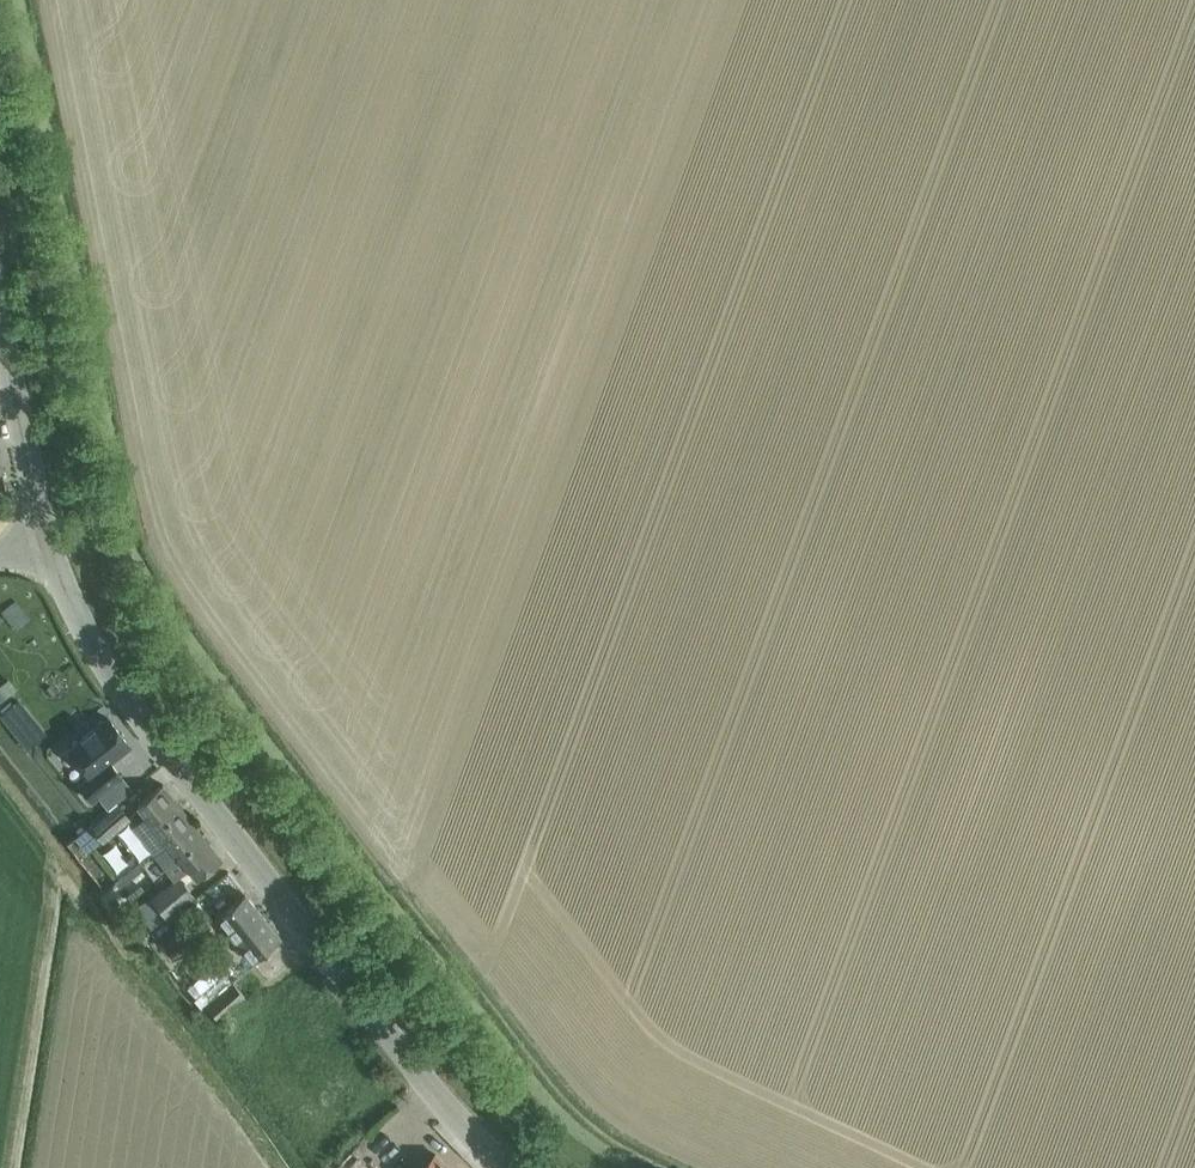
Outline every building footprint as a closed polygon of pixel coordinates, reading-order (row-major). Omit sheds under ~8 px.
[(74,506),(70,493),(59,495),(63,509),(74,506)] [(0,715),(0,716),(12,731),(19,725),(25,720),(32,715),(20,699),(0,715)] [(68,749),(90,777),(79,785),(92,801),(122,777),(110,763),(131,747),(108,718),(68,749)] [(134,824),(154,851),(194,822),(165,783),(139,803),(147,814),(134,824)] [(120,803),(94,824),(106,839),(132,818),(120,803)] [(194,822),(154,851),(173,876),(180,870),(182,873),(188,869),(197,880),(223,860),(194,822)] [(153,897),(152,899),(166,916),(167,916),(168,918),(195,895),(179,875),(153,897)] [(254,962),(280,940),(243,894),(216,917),(254,962)] [(152,896),(136,909),(151,928),(167,916),(166,916),(152,899),(153,897),(152,896)] [(234,982),(207,1004),(220,1021),(247,1000),(234,982)] [(437,1150),(419,1167),(453,1167),(437,1150)]
